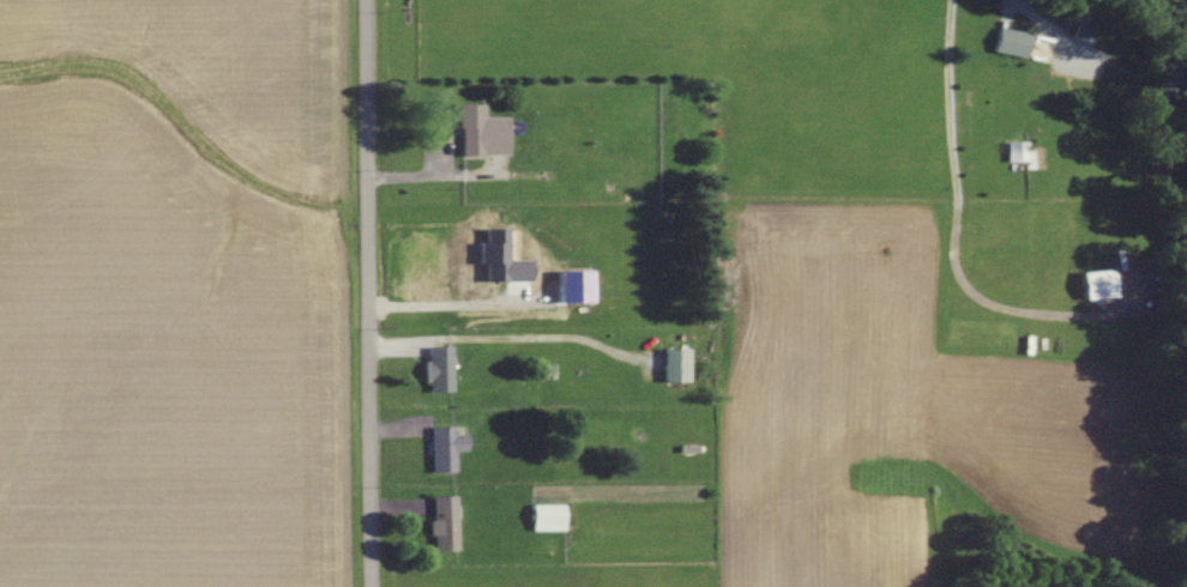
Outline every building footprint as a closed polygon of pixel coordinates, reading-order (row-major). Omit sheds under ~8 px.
[(1084,46),(1091,31),(1074,24),(1067,39),(1084,46)] [(992,53),(1023,59),(1028,35),(997,29),(992,53)] [(508,119),(484,119),(483,106),(459,107),(460,157),(509,156),(508,119)] [(1031,144),(1007,143),(1006,162),(1030,163),(1031,144)] [(530,280),(530,260),(508,260),(508,228),(485,229),(485,242),(478,242),(479,264),(485,263),(485,281),(530,280)] [(1081,273),(1084,300),(1115,297),(1112,269),(1081,273)] [(559,270),(559,303),(591,302),(591,270),(559,270)] [(427,392),(453,391),(451,347),(426,347),(427,392)] [(688,349),(662,349),(663,382),(689,381),(688,349)] [(456,472),(456,452),(467,452),(467,434),(454,434),(454,426),(431,427),(432,473),(456,472)] [(456,496),(433,497),(434,522),(429,522),(430,537),(434,537),(434,551),(458,551),(456,496)] [(564,505),(532,506),(532,532),(564,531),(564,505)]
